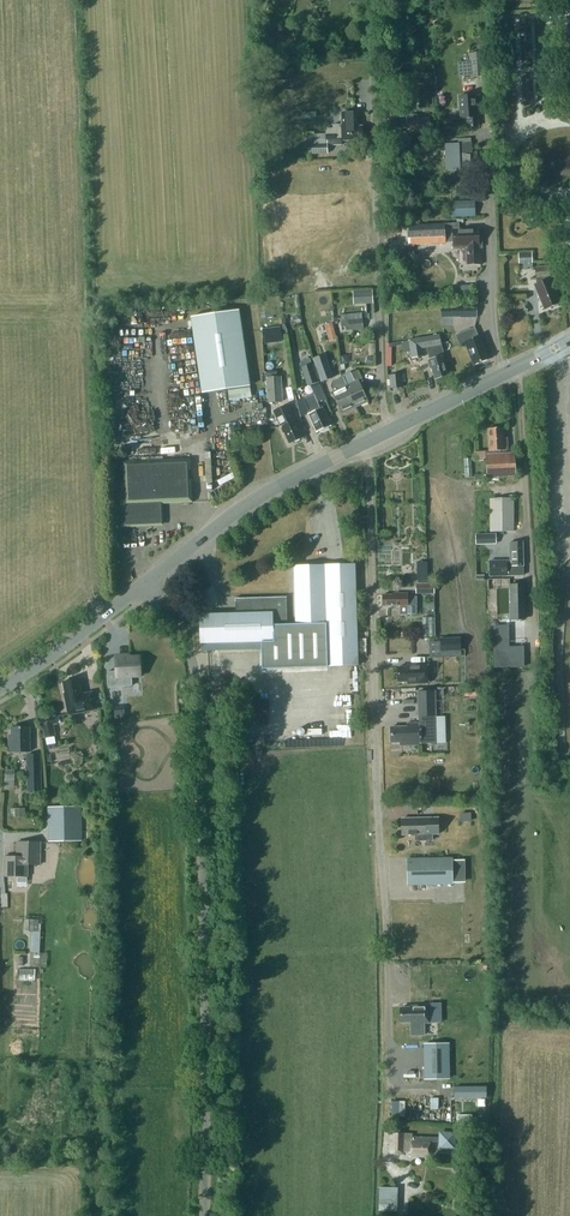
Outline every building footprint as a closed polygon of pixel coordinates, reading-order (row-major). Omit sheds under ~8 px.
[(469,53),(471,78),(486,76),(484,52),(469,53)] [(417,92),(418,106),(429,105),(427,91),(417,92)] [(463,96),(458,97),(460,119),(465,119),(466,128),(477,127),(476,115),(480,115),(479,95),(463,96)] [(384,112),(385,130),(396,129),(396,133),(403,132),(403,130),(407,129),(407,136),(418,135),(418,132),(430,131),(429,118),(417,119),(417,115),(406,116),(406,118),(397,118),(396,112),(395,112),(385,112),(384,112)] [(307,146),(308,155),(327,155),(326,140),(336,140),(337,142),(359,142),(359,138),(362,138),(362,128),(357,128),(357,113),(341,113),(342,125),(333,125),(333,128),(326,129),(326,135),(314,136),(314,146),(307,146)] [(471,153),(470,145),(444,146),(446,171),(475,169),(474,160),(476,159),(475,153),(471,153)] [(522,205),(539,210),(542,199),(526,194),(522,205)] [(429,225),(430,243),(452,242),(452,247),(459,247),(459,250),(466,250),(467,265),(483,265),(482,239),(478,240),(478,230),(458,230),(459,231),(454,231),(454,224),(429,225)] [(425,226),(415,226),(415,241),(426,240),(425,226)] [(534,268),(536,285),(533,286),(544,310),(559,304),(548,278),(552,277),(551,266),(534,268)] [(476,305),(459,305),(460,318),(477,318),(476,305)] [(250,386),(239,310),(190,317),(202,393),(250,386)] [(362,319),(340,321),(341,327),(348,326),(349,330),(363,328),(362,319)] [(332,323),(324,325),(329,342),(336,340),(332,323)] [(459,346),(464,344),(472,366),(488,360),(479,336),(478,336),(475,327),(455,335),(459,346)] [(271,328),(262,329),(264,343),(272,342),(271,328)] [(426,349),(429,360),(427,363),(429,368),(431,369),(434,380),(447,376),(441,356),(444,355),(441,345),(439,345),(438,336),(408,341),(411,359),(424,357),(423,349),(431,348),(426,349)] [(324,355),(314,359),(321,381),(332,378),(324,355)] [(367,355),(365,363),(371,366),(374,357),(367,355)] [(310,359),(300,361),(302,367),(311,364),(310,359)] [(301,367),(306,385),(316,382),(311,364),(302,367),(301,367)] [(353,382),(345,386),(344,386),(353,407),(366,402),(357,380),(358,380),(355,371),(349,373),(353,382)] [(390,376),(390,389),(401,388),(401,375),(390,376)] [(279,403),(282,402),(281,377),(267,377),(268,403),(279,403)] [(344,386),(345,386),(341,377),(336,379),(340,388),(330,392),(339,413),(353,407),(344,386)] [(316,383),(310,385),(314,394),(321,391),(322,390),(319,384),(317,385),(316,383)] [(249,387),(227,390),(229,401),(251,397),(249,387)] [(309,413),(307,414),(315,431),(328,425),(320,408),(319,408),(316,402),(324,398),(321,391),(314,394),(303,399),(309,413)] [(279,423),(278,424),(282,434),(283,433),(288,443),(301,438),(293,420),(292,421),(286,407),(275,412),(279,423)] [(487,455),(484,456),(485,478),(488,478),(499,477),(514,476),(513,454),(500,455),(500,451),(506,450),(505,438),(502,439),(501,429),(486,430),(487,455)] [(126,461),(127,492),(121,492),(122,502),(123,502),(124,526),(163,524),(162,502),(194,501),(193,480),(190,480),(190,470),(193,470),(192,459),(126,461)] [(489,507),(490,532),(513,532),(512,506),(489,507)] [(484,534),(475,535),(476,545),(485,545),(484,534)] [(508,543),(509,561),(488,562),(489,576),(522,575),(521,561),(522,561),(521,543),(508,543)] [(259,669),(357,667),(355,566),(294,568),(295,626),(286,626),(286,630),(286,642),(271,642),(261,642),(261,649),(259,649),(259,669)] [(416,594),(426,594),(427,610),(434,610),(434,594),(434,584),(427,584),(427,580),(416,580),(416,594)] [(510,605),(515,605),(515,613),(523,613),(523,604),(524,604),(524,586),(509,586),(510,605)] [(381,595),(382,607),(400,606),(400,615),(415,615),(415,597),(407,597),(407,593),(399,593),(399,595),(381,595)] [(261,642),(271,642),(286,642),(286,630),(286,626),(285,598),(235,599),(235,614),(200,614),(201,651),(259,649),(261,649),(261,642)] [(488,604),(488,614),(489,633),(508,632),(507,613),(507,603),(488,604)] [(422,636),(434,636),(434,618),(422,618),(422,636)] [(460,638),(440,639),(441,651),(461,650),(460,638)] [(507,642),(493,642),(493,668),(522,668),(522,648),(507,649),(507,642)] [(124,658),(123,656),(115,657),(115,672),(107,672),(107,687),(122,686),(122,678),(140,677),(139,658),(124,658)] [(407,666),(398,667),(398,681),(408,681),(408,683),(429,683),(428,664),(407,664),(407,666)] [(65,698),(64,698),(68,716),(95,710),(92,692),(81,695),(78,680),(62,683),(65,698)] [(391,728),(391,743),(400,743),(400,746),(420,746),(420,744),(436,743),(434,692),(418,692),(419,724),(407,725),(407,728),(391,728)] [(114,707),(115,719),(125,718),(124,707),(114,707)] [(55,717),(40,720),(43,739),(54,737),(53,727),(57,726),(55,717)] [(29,754),(29,730),(10,730),(10,737),(8,738),(8,754),(29,754)] [(94,742),(102,741),(102,733),(94,733),(94,742)] [(26,757),(27,793),(41,793),(40,757),(26,757)] [(14,780),(14,770),(5,770),(5,780),(14,780)] [(25,808),(14,809),(14,818),(25,817),(25,808)] [(47,809),(48,842),(79,841),(79,808),(47,809)] [(403,836),(415,836),(416,842),(432,842),(432,836),(439,836),(439,820),(403,820),(403,836)] [(40,866),(40,844),(17,844),(16,844),(16,859),(3,859),(3,879),(27,879),(27,866),(40,866)] [(406,858),(407,886),(453,884),(452,857),(406,858)] [(34,952),(34,957),(40,957),(40,953),(39,953),(40,931),(39,931),(39,919),(25,919),(25,931),(31,931),(30,952),(34,952)] [(35,979),(35,968),(17,968),(16,979),(35,979)] [(410,1022),(410,1024),(430,1024),(430,1005),(409,1005),(409,1007),(399,1007),(399,1022),(410,1022)] [(449,1078),(448,1044),(424,1044),(425,1079),(449,1078)] [(418,1071),(417,1055),(402,1056),(402,1071),(418,1071)] [(485,1098),(485,1087),(455,1087),(455,1098),(485,1098)] [(450,1133),(444,1133),(440,1137),(440,1138),(413,1137),(413,1134),(393,1133),(393,1141),(390,1141),(390,1154),(405,1154),(405,1151),(412,1151),(412,1156),(429,1157),(429,1142),(439,1143),(439,1144),(443,1149),(450,1149),(454,1144),(455,1138),(450,1133)] [(379,1197),(396,1198),(397,1187),(380,1187),(379,1197)]
